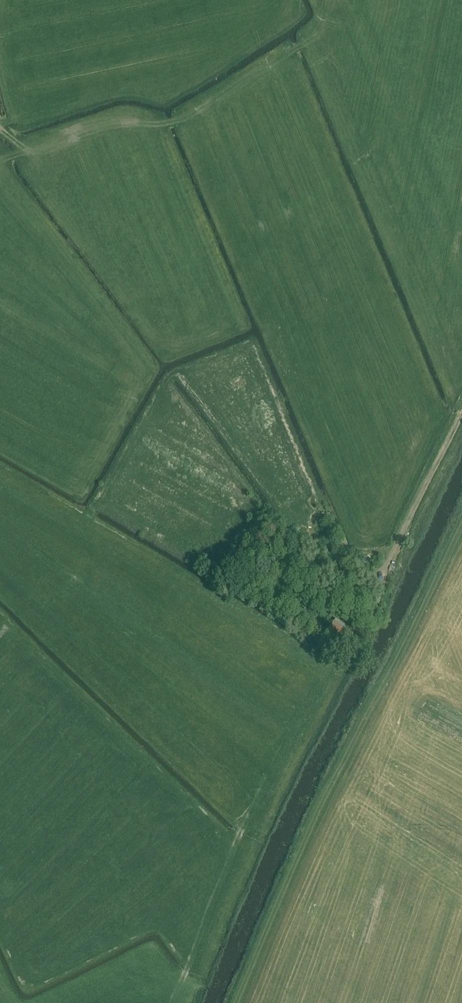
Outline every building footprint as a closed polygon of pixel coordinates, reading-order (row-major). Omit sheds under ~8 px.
[(329,600),(323,609),(341,619),(347,610),(329,600)] [(337,618),(325,637),(332,641),(334,637),(345,645),(355,630),(355,629),(337,618)]
